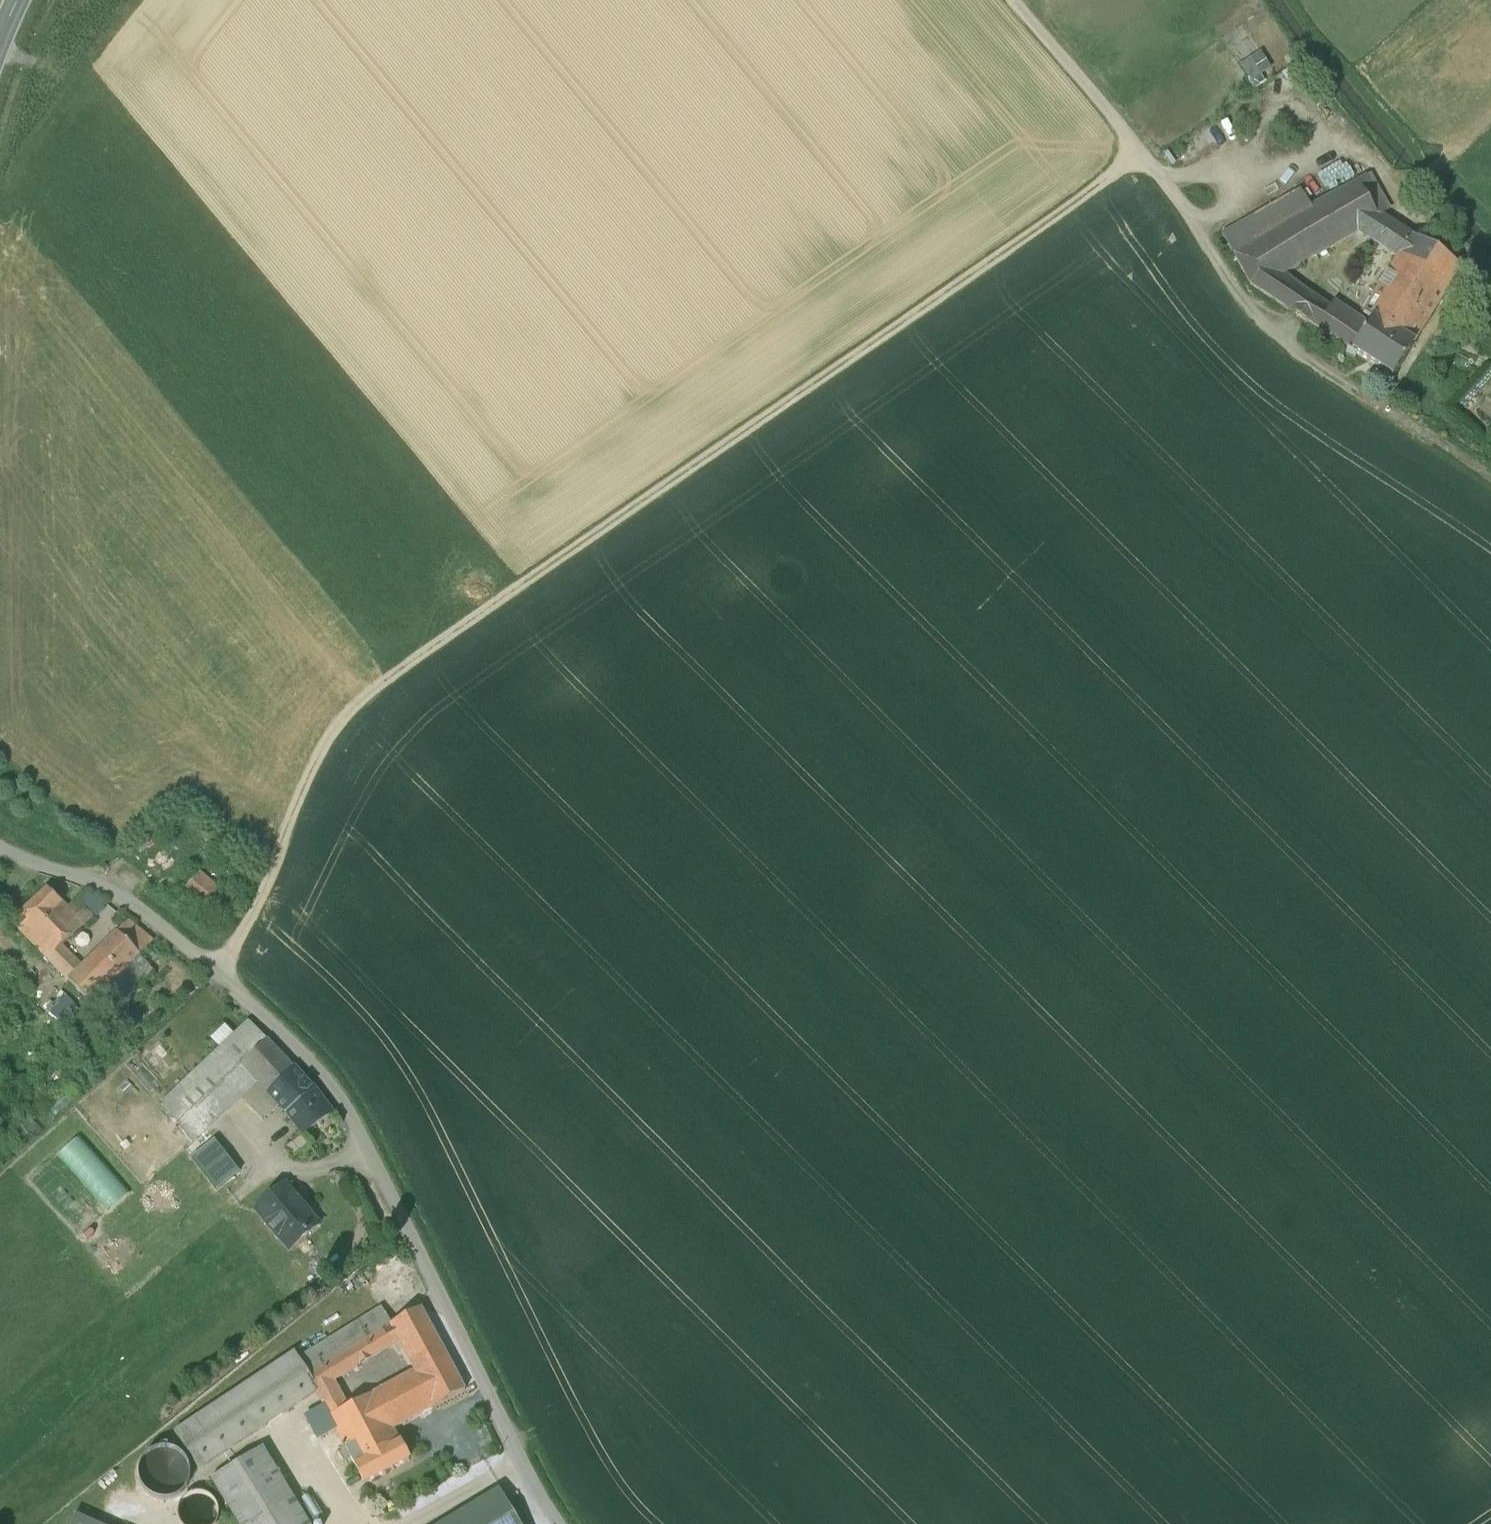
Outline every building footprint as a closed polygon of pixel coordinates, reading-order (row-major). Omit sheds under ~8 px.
[(1254,87),(1264,81),(1250,57),(1240,63),(1254,87)] [(1309,186),(1233,230),(1279,291),(1351,340),(1369,313),(1334,290),(1304,268),(1370,229),(1409,254),(1380,297),(1433,332),(1474,260),(1393,206),(1377,174),(1324,203),(1309,186)] [(1369,313),(1351,340),(1404,375),(1433,332),(1380,297),(1369,313)] [(205,869),(189,889),(209,906),(226,886),(205,869)] [(57,885),(30,907),(19,917),(73,980),(89,966),(68,941),(101,913),(89,898),(77,908),(57,885)] [(129,924),(90,961),(114,987),(154,950),(129,924)] [(248,1023),(162,1104),(193,1144),(256,1083),(241,1065),(267,1042),(248,1023)] [(218,1044),(230,1032),(223,1025),(211,1037),(218,1044)] [(314,1091),(267,1042),(241,1065),(256,1083),(279,1106),(303,1135),(331,1114),(314,1091)] [(108,1209),(128,1191),(77,1136),(58,1153),(108,1209)] [(239,1174),(214,1141),(190,1159),(216,1192),(239,1174)] [(285,1183),(252,1211),(288,1253),(321,1225),(285,1183)] [(294,1353),(173,1433),(198,1472),(315,1394),(327,1416),(347,1406),(335,1382),(397,1345),(412,1373),(381,1388),(394,1431),(464,1390),(421,1309),(390,1325),(380,1307),(298,1359),(294,1353)] [(347,1406),(327,1416),(363,1485),(408,1462),(394,1431),(381,1388),(347,1406)] [(210,1481),(237,1523),(307,1523),(261,1449),(210,1481)] [(180,1491),(174,1523),(180,1523),(212,1523),(217,1498),(180,1491)] [(444,1523),(517,1523),(498,1492),(444,1523)]
